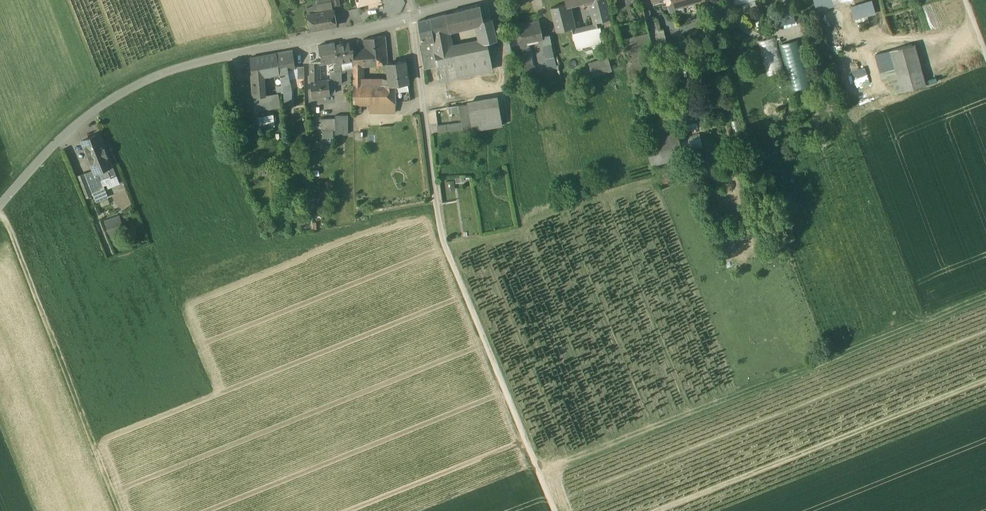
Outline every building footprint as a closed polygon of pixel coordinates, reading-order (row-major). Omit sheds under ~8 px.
[(308,14),(333,9),(332,6),(340,5),(339,0),(305,0),(308,14)] [(596,23),(609,20),(604,0),(590,0),(596,23)] [(631,10),(634,9),(634,8),(641,6),(639,0),(628,0),(631,10)] [(816,9),(845,0),(814,0),(816,9)] [(612,1),(608,2),(610,11),(617,9),(615,2),(612,1)] [(871,1),(850,7),(854,19),(875,13),(871,1)] [(693,2),(683,5),(685,12),(695,10),(693,2)] [(565,4),(551,8),(557,32),(572,28),(566,5),(565,4)] [(683,5),(675,7),(677,14),(685,12),(683,5)] [(479,6),(446,15),(449,30),(477,23),(483,22),(483,21),(479,6)] [(641,6),(634,8),(634,9),(637,20),(644,18),(641,6)] [(333,9),(308,14),(311,30),(336,26),(333,9)] [(794,11),(780,15),(782,24),(796,20),(794,11)] [(446,15),(430,19),(433,34),(447,31),(449,30),(446,15)] [(430,19),(418,22),(422,44),(435,41),(435,36),(433,36),(433,34),(430,19)] [(491,19),(483,21),(483,22),(477,23),(482,43),(482,45),(487,43),(496,41),(491,19)] [(657,19),(645,22),(648,33),(660,30),(657,19)] [(609,20),(596,23),(597,27),(599,27),(599,28),(610,25),(609,20)] [(539,21),(515,27),(519,43),(527,41),(542,37),(539,21)] [(597,27),(573,33),(575,43),(601,36),(599,28),(599,27),(597,27)] [(660,30),(648,33),(653,51),(667,47),(662,30),(660,30)] [(447,31),(433,34),(433,36),(435,36),(435,41),(435,44),(449,42),(447,31)] [(514,33),(503,36),(508,58),(519,55),(514,33)] [(648,33),(623,40),(628,58),(637,55),(647,53),(653,51),(648,33)] [(384,36),(364,39),(365,49),(365,55),(374,55),(374,63),(387,62),(384,36)] [(549,37),(542,37),(546,53),(553,52),(549,37)] [(775,38),(759,42),(768,76),(784,72),(775,38)] [(799,39),(781,43),(791,90),(809,86),(799,39)] [(435,41),(422,44),(424,51),(421,51),(424,69),(437,66),(435,52),(435,44),(435,41)] [(527,41),(519,43),(522,57),(530,55),(527,41)] [(467,46),(451,50),(449,42),(435,44),(435,52),(437,66),(440,81),(472,74),(467,46)] [(334,43),(319,46),(322,62),(335,60),(337,60),(335,45),(334,43)] [(350,43),(335,45),(337,60),(338,63),(341,62),(354,60),(354,49),(351,49),(350,43)] [(482,45),(482,43),(467,46),(472,74),(492,70),(487,43),(482,45)] [(911,45),(892,50),(903,91),(922,86),(911,45)] [(667,47),(653,51),(656,60),(670,57),(667,47)] [(365,49),(354,49),(354,60),(353,67),(363,67),(374,66),(374,63),(374,55),(365,55),(365,49)] [(293,50),(276,53),(279,70),(288,69),(295,68),(293,50)] [(653,51),(647,53),(651,68),(657,66),(656,60),(653,51)] [(276,53),(251,58),(252,75),(260,74),(260,76),(262,76),(276,74),(276,73),(276,71),(279,70),(276,53)] [(530,55),(522,57),(524,64),(532,62),(530,55)] [(628,58),(623,59),(631,86),(645,82),(637,55),(628,58)] [(557,68),(554,57),(547,59),(550,70),(557,68)] [(589,63),(593,76),(611,72),(607,58),(589,63)] [(405,62),(387,65),(390,85),(395,85),(408,83),(405,62)] [(535,75),(532,62),(524,64),(527,77),(535,75)] [(363,67),(353,67),(353,86),(362,86),(363,67)] [(288,69),(279,70),(280,72),(283,92),(292,91),(288,69)] [(260,74),(252,75),(254,97),(265,95),(264,82),(262,82),(262,76),(260,76),(260,74)] [(318,82),(311,82),(311,96),(335,93),(335,84),(335,80),(334,80),(330,81),(318,82)] [(408,83),(395,85),(395,86),(395,94),(409,92),(408,83)] [(362,86),(353,86),(353,103),(376,104),(395,104),(395,94),(395,86),(362,86)] [(265,95),(254,97),(255,111),(280,107),(277,93),(265,95)] [(497,96),(467,101),(467,104),(472,131),(502,126),(497,96)] [(395,104),(376,104),(376,113),(395,112),(395,104)] [(467,104),(459,105),(460,113),(462,123),(463,129),(464,132),(472,131),(467,104)] [(459,105),(448,107),(450,114),(460,113),(459,105)] [(274,113),(259,115),(260,128),(275,126),(274,113)] [(348,116),(335,116),(335,119),(335,131),(335,135),(348,135),(348,116)] [(335,119),(321,119),(321,131),(335,131),(335,119)] [(462,123),(437,126),(438,132),(450,131),(463,129),(462,123)] [(676,132),(645,140),(651,165),(683,156),(676,132)] [(99,134),(82,141),(90,163),(108,156),(99,134)] [(704,147),(700,134),(679,140),(682,153),(704,147)] [(108,156),(90,163),(93,170),(94,173),(111,166),(108,156)] [(93,170),(84,174),(89,186),(100,181),(115,175),(111,166),(94,173),(93,170)] [(84,174),(84,173),(77,176),(79,181),(85,198),(93,195),(89,186),(84,174)] [(115,175),(100,181),(102,186),(107,184),(109,188),(118,184),(115,175)] [(100,181),(89,186),(93,195),(93,196),(105,192),(102,186),(100,181)] [(105,192),(93,196),(96,202),(107,198),(105,192)] [(105,221),(111,239),(125,234),(119,217),(105,221)]
